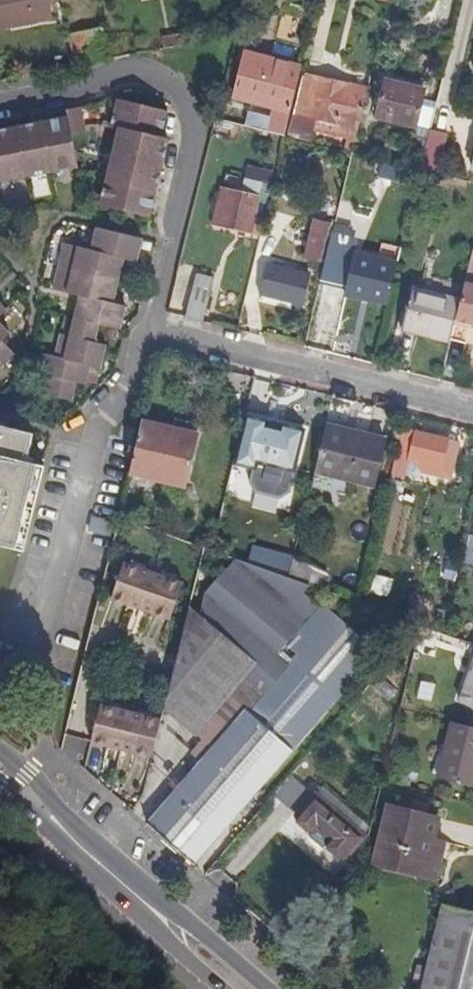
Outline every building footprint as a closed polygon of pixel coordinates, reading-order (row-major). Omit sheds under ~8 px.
[(51,20),(47,0),(0,0),(0,30),(51,20)] [(101,62),(96,33),(71,38),(75,58),(83,56),(85,65),(101,62)] [(187,46),(184,36),(164,40),(166,50),(187,46)] [(243,126),(262,130),(283,135),(297,77),(299,68),(287,65),(288,62),(247,52),(236,97),(276,107),(274,117),(265,115),(247,111),(243,126)] [(357,130),(367,89),(303,74),(302,78),(294,115),(357,130)] [(342,150),(352,152),(357,130),(294,115),(302,78),(297,77),(283,135),(309,141),(311,131),(344,138),(342,150)] [(414,125),(423,89),(385,80),(376,117),(414,125)] [(151,217),(169,141),(162,139),(168,114),(118,101),(111,126),(120,128),(101,205),(151,217)] [(77,169),(71,136),(85,133),(81,109),(66,112),(67,120),(0,133),(0,184),(77,169)] [(449,135),(429,129),(419,169),(438,174),(449,135)] [(220,190),(212,226),(259,238),(263,221),(256,219),(261,200),(258,199),(262,182),(269,184),(272,170),(248,164),(240,195),(220,190)] [(405,184),(408,173),(378,165),(376,177),(405,184)] [(323,262),(333,222),(317,218),(308,258),(323,262)] [(351,228),(335,224),(322,279),(359,288),(357,294),(386,300),(390,281),(393,282),(398,259),(394,258),(378,254),(347,246),(351,228)] [(115,307),(125,264),(136,267),(142,242),(96,231),(91,252),(67,246),(55,293),(79,298),(70,338),(61,336),(55,359),(44,356),(39,374),(50,377),(45,395),(72,401),(76,385),(85,388),(90,369),(99,371),(105,348),(93,345),(96,329),(121,335),(127,310),(115,307)] [(378,254),(394,258),(397,247),(381,243),(378,254)] [(464,282),(472,284),(472,257),(471,256),(464,282)] [(302,304),(309,274),(267,263),(260,293),(302,304)] [(192,287),(185,317),(203,321),(211,290),(214,276),(195,272),(192,287)] [(464,282),(460,299),(454,326),(471,330),(472,335),(472,284),(464,282)] [(405,330),(450,341),(454,326),(460,299),(415,288),(405,330)] [(10,360),(0,350),(0,370),(10,360)] [(325,422),(328,413),(315,410),(308,439),(321,442),(325,422)] [(267,422),(246,416),(235,464),(256,469),(253,483),(289,492),(303,430),(281,425),(280,430),(266,426),(267,422)] [(141,423),(198,437),(201,427),(176,420),(174,425),(143,417),(141,423)] [(281,425),(267,422),(266,426),(280,430),(281,425)] [(321,442),(315,467),(375,480),(385,436),(325,422),(321,442)] [(141,423),(129,475),(184,489),(198,437),(141,423)] [(37,467),(25,464),(32,435),(0,428),(0,548),(16,552),(37,467)] [(446,454),(449,441),(415,433),(408,462),(453,473),(457,458),(446,454)] [(289,492),(253,483),(258,492),(280,498),(289,492)] [(108,534),(110,520),(93,517),(90,531),(108,534)] [(465,562),(472,565),(472,537),(465,562)] [(289,571),(294,555),(255,544),(250,561),(289,571)] [(196,583),(121,561),(110,598),(186,619),(190,603),(196,583)] [(310,586),(240,561),(211,591),(205,615),(248,655),(310,586)] [(193,770),(147,822),(194,863),(407,621),(347,599),(277,679),(248,655),(215,692),(223,700),(195,730),(203,737),(187,754),(191,758),(187,763),(193,770)] [(205,615),(190,603),(186,619),(162,701),(195,730),(223,700),(215,692),(248,655),(205,615)] [(460,702),(472,707),(472,666),(460,702)] [(102,708),(93,742),(152,760),(162,725),(102,708)] [(452,726),(438,783),(469,790),(472,773),(472,731),(452,726)] [(345,856),(365,832),(319,791),(297,814),(345,856)] [(433,843),(437,823),(386,810),(373,868),(420,880),(429,842),(433,843)] [(442,911),(422,988),(472,988),(472,918),(442,911)]
